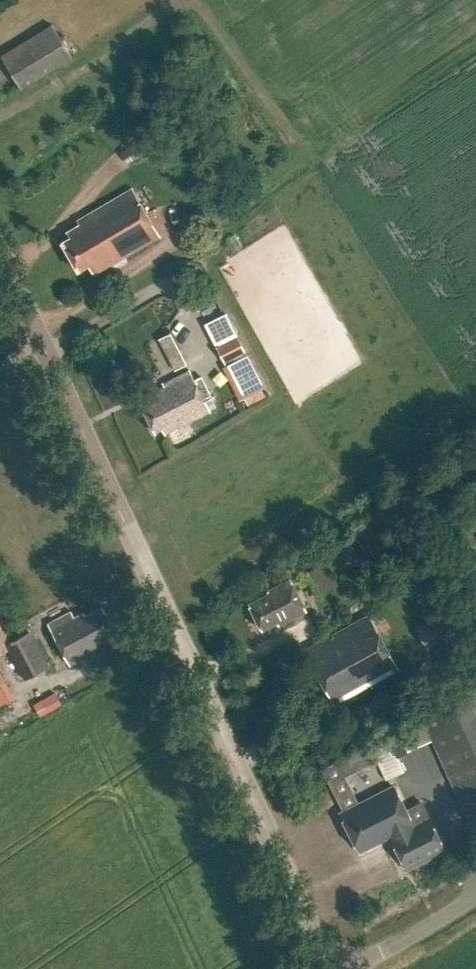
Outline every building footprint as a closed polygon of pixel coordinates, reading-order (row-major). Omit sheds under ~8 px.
[(2,58),(22,89),(72,58),(53,27),(2,58)] [(86,266),(92,276),(157,239),(130,192),(77,222),(80,226),(66,234),(69,238),(62,242),(78,271),(86,266)] [(223,308),(202,315),(209,337),(230,330),(223,308)] [(236,335),(216,346),(244,398),(264,387),(236,335)] [(166,356),(173,370),(184,365),(177,350),(166,356)] [(150,402),(142,406),(155,432),(161,429),(165,433),(209,411),(188,370),(163,383),(165,387),(147,396),(150,402)] [(334,590),(320,565),(308,572),(321,597),(334,590)] [(288,580),(268,591),(269,592),(248,604),(263,631),(278,623),(279,625),(305,611),(288,580)] [(70,611),(48,624),(71,666),(119,640),(100,606),(86,614),(84,611),(74,617),(70,611)] [(447,614),(416,630),(432,660),(463,643),(447,614)] [(305,650),(335,704),(398,670),(368,615),(305,650)] [(7,644),(26,679),(49,667),(30,632),(7,644)] [(32,704),(38,716),(60,704),(53,693),(32,704)] [(407,752),(433,740),(472,827),(475,825),(475,718),(466,696),(422,716),(422,717),(397,729),(407,752)] [(379,775),(400,765),(381,727),(360,737),(379,775)] [(322,769),(343,810),(358,803),(344,776),(358,768),(351,754),(322,769)] [(445,850),(435,829),(421,802),(406,810),(393,785),(358,803),(343,810),(340,812),(359,851),(390,836),(396,849),(407,869),(445,850)]
